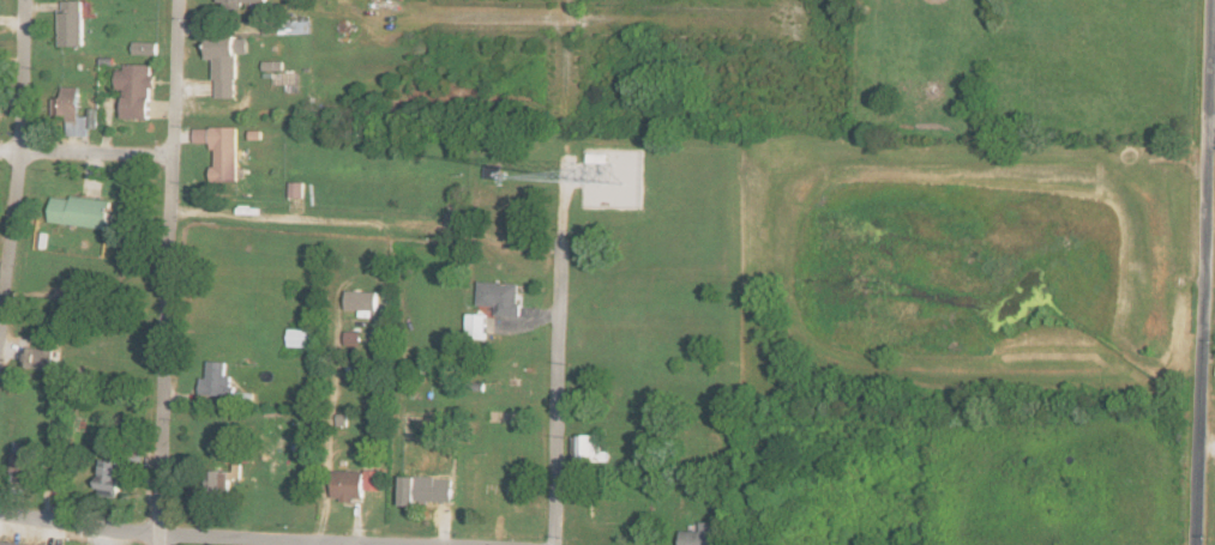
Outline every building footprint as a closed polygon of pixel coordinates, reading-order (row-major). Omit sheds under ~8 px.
[(61,46),(85,46),(84,0),(60,1),(61,46)] [(218,9),(244,9),(244,2),(268,3),(268,0),(218,0),(218,9)] [(249,38),(213,37),(212,98),(237,98),(238,53),(249,53),(249,38)] [(157,42),(133,41),(133,54),(157,55),(157,42)] [(281,61),(263,62),(264,78),(275,77),(275,76),(282,76),(281,61)] [(123,89),(123,118),(150,118),(150,87),(153,87),(153,66),(116,65),(116,89),(123,89)] [(78,87),(62,87),(63,98),(51,98),(52,117),(66,117),(67,137),(88,136),(88,128),(98,128),(98,109),(88,110),(88,117),(79,117),(78,87)] [(236,127),(193,129),(193,143),(213,143),(214,166),(210,166),(211,181),(237,181),(236,127)] [(485,177),(500,179),(503,166),(487,164),(485,177)] [(303,182),(289,182),(289,197),(302,197),(303,182)] [(52,195),(49,223),(108,228),(111,201),(52,195)] [(520,316),(521,282),(479,281),(478,305),(497,305),(497,315),(520,316)] [(346,310),(368,311),(378,311),(379,292),(347,291),(346,310)] [(468,339),(487,339),(488,314),(468,313),(468,339)] [(288,347),(315,348),(315,330),(289,329),(288,347)] [(25,369),(52,370),(52,349),(25,348),(25,369)] [(200,395),(233,396),(233,376),(226,376),(226,362),(208,361),(207,378),(201,377),(200,395)] [(573,436),(573,462),(609,462),(609,452),(602,452),(602,436),(573,436)] [(13,482),(35,484),(39,445),(17,443),(13,482)] [(231,493),(231,480),(242,479),(242,459),(233,459),(234,471),(214,472),(214,493),(231,493)] [(384,492),(385,471),(367,470),(366,491),(384,492)] [(365,501),(366,472),(336,471),(335,500),(365,501)] [(403,477),(403,503),(453,504),(454,478),(403,477)] [(681,544),(716,544),(717,523),(701,522),(701,532),(681,531),(681,544)]
